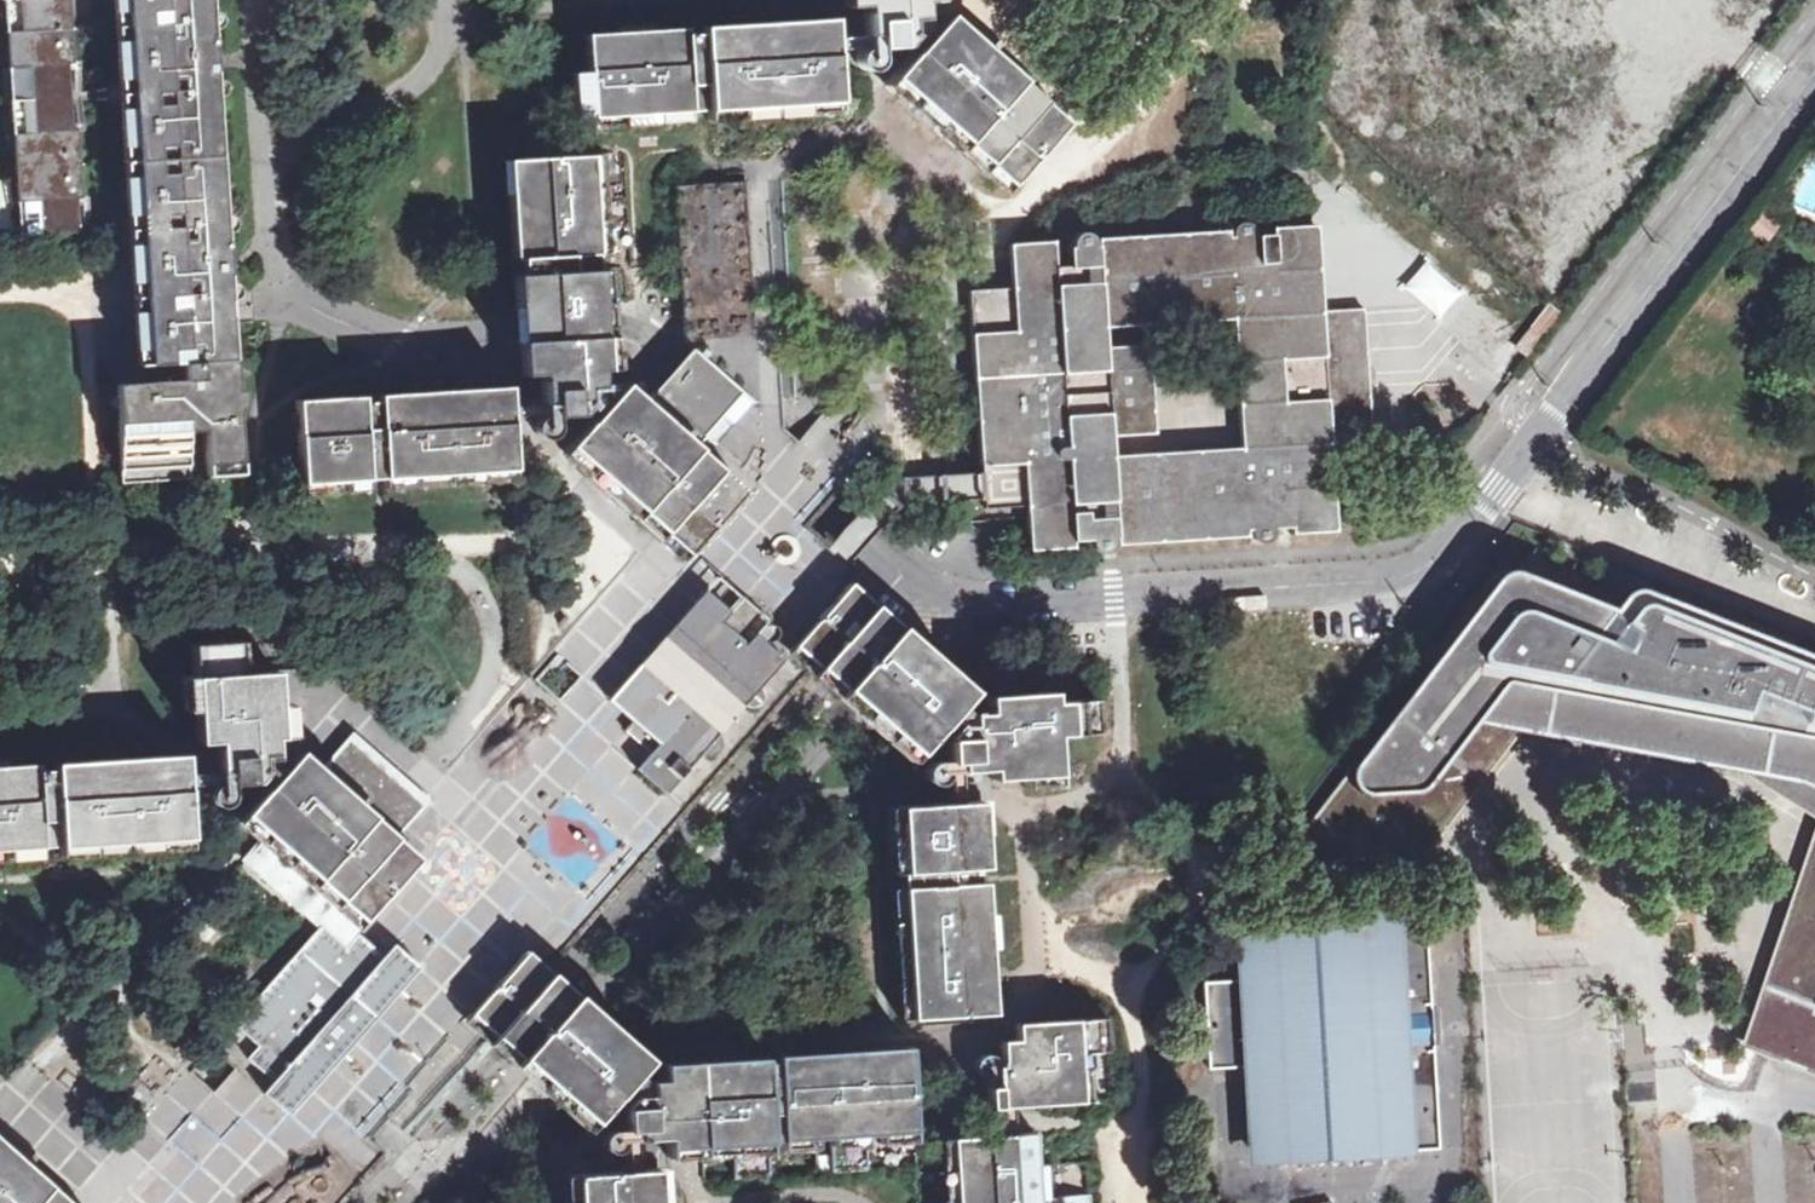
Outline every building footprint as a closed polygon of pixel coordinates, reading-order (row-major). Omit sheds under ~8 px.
[(6,0),(21,236),(80,233),(78,200),(82,195),(70,0),(5,0),(6,0)] [(143,0),(116,0),(138,365),(152,364),(166,363),(143,0)] [(166,363),(182,362),(233,359),(229,288),(228,275),(214,60),(210,0),(143,0),(166,363)] [(864,6),(866,34),(874,34),(875,48),(903,46),(910,38),(902,30),(901,3),(864,6)] [(838,85),(833,19),(587,35),(589,72),(572,73),(575,118),(592,117),(592,128),(840,112),(838,85)] [(940,25),(884,89),(1006,195),(1062,131),(940,25)] [(565,311),(564,305),(609,302),(601,155),(594,155),(507,160),(513,257),(516,308),(553,306),(553,312),(565,311)] [(0,170),(0,214),(9,214),(4,169),(0,170)] [(1371,441),(1363,310),(1320,311),(1317,270),(1315,224),(1270,227),(1270,234),(1255,234),(1254,224),(1252,220),(1249,219),(1246,218),(1242,219),(1238,221),(1237,225),(1236,236),(1229,236),(1229,231),(1102,240),(1101,246),(1098,246),(1096,241),(1093,238),(1085,236),(1079,237),(1076,240),(1074,243),(1074,247),(1071,247),(1072,268),(1057,269),(1056,241),(1010,245),(1013,288),(970,290),(982,479),(985,520),(1028,517),(1030,549),(1074,548),(1073,540),(1090,539),(1091,546),(1092,548),(1095,551),(1101,553),(1108,552),(1113,548),(1114,545),(1114,537),(1117,537),(1117,544),(1244,537),(1245,530),(1249,530),(1251,538),(1253,542),(1256,544),(1266,542),(1269,538),(1271,528),(1288,527),(1289,534),(1332,532),(1327,444),(1371,441)] [(553,306),(516,308),(516,319),(517,337),(519,365),(535,364),(535,373),(557,372),(556,365),(568,365),(568,371),(614,367),(612,334),(609,302),(564,305),(565,311),(553,312),(553,306)] [(655,393),(642,406),(693,450),(704,437),(712,444),(731,422),(751,400),(692,348),(670,374),(654,392),(655,393)] [(235,387),(233,359),(182,362),(184,381),(184,390),(235,387)] [(535,364),(519,365),(520,375),(540,374),(614,368),(614,367),(568,371),(568,365),(556,365),(557,372),(535,373),(535,364)] [(238,429),(235,387),(184,390),(184,381),(116,384),(119,437),(188,432),(203,431),(238,429)] [(463,1057),(491,1041),(548,975),(601,915),(651,859),(711,791),(819,668),(875,600),(849,577),(820,562),(742,493),(693,450),(642,406),(618,385),(561,450),(684,559),(582,676),(557,655),(535,680),(560,702),(419,861),(395,840),(320,774),(294,751),(237,818),(262,840),(365,924),(357,933),(346,945),(237,1065),(213,1044),(192,1069),(216,1090),(117,1202),(333,1202),(355,1177),(379,1150),(366,1139),(410,1089),(424,1101),(463,1057)] [(510,386),(297,399),(303,493),(516,480),(514,454),(510,386)] [(241,473),(238,429),(203,431),(206,475),(241,473)] [(188,432),(119,437),(122,483),(190,478),(188,432)] [(1639,591),(1633,592),(1617,613),(1510,572),(1505,572),(1499,575),(1297,838),(1296,848),(1299,854),(1306,861),(1419,855),(1426,852),(1523,731),(1546,703),(1660,737),(1659,741),(1814,787),(1814,660),(1639,591)] [(813,618),(791,643),(819,668),(830,678),(852,697),(877,719),(881,722),(916,753),(948,716),(953,721),(942,733),(943,754),(938,754),(934,754),(931,756),(929,758),(928,759),(927,763),(927,767),(929,770),(932,772),(935,773),(938,773),(942,772),(944,770),(946,766),(949,766),(950,782),(951,797),(892,800),(905,1013),(999,1007),(985,794),(964,795),(963,782),(962,766),(995,764),(996,771),(1027,769),(1028,781),(1062,779),(1059,729),(1090,727),(1088,691),(1057,693),(1056,684),(990,688),(991,705),(966,707),(960,701),(973,686),(936,654),(911,631),(888,611),(875,600),(849,577),(819,612),(823,615),(817,622),(813,618)] [(278,703),(275,670),(243,673),(241,640),(190,643),(197,742),(290,736),(288,702),(278,703)] [(1523,731),(1739,769),(1814,818),(1814,787),(1659,741),(1660,737),(1546,703),(1523,731)] [(186,754),(156,756),(0,766),(0,860),(192,848),(190,807),(186,754)] [(429,800),(417,789),(405,802),(418,813),(429,800)] [(1743,1049),(1796,1040),(1814,975),(1814,834),(1743,1049)] [(1424,904),(1243,915),(1257,1159),(1439,1149),(1433,1044),(1430,1008),(1424,904)] [(491,1041),(501,1049),(527,1070),(544,1088),(564,1105),(588,1127),(620,1090),(625,1096),(613,1109),(615,1129),(609,1130),(606,1130),(603,1131),(600,1133),(599,1135),(598,1138),(599,1143),(601,1145),(603,1147),(606,1149),(610,1149),(613,1147),(616,1145),(617,1142),(620,1142),(622,1172),(564,1175),(566,1202),(660,1202),(658,1169),(635,1171),(633,1141),(667,1140),(668,1157),(687,1156),(734,1153),(736,1178),(770,1176),(768,1151),(784,1150),(832,1147),(833,1172),(867,1170),(865,1144),(881,1143),(915,1141),(909,1051),(683,1065),(662,1066),(663,1081),(638,1082),(632,1077),(646,1061),(621,1040),(603,1023),(586,1001),(559,983),(548,975),(522,952),(464,1017),(491,1041)] [(1814,1038),(1814,975),(1796,1040),(1799,1040),(1801,1034),(1814,1038)] [(1430,1008),(1433,1044),(1440,1044),(1438,1008),(1430,1008)] [(1016,1023),(1017,1040),(1019,1063),(1021,1100),(1021,1106),(1030,1105),(1092,1101),(1089,1053),(1109,1051),(1106,1017),(1049,1021),(1017,1023),(1016,1023)] [(535,1082),(520,1101),(527,1106),(542,1087),(535,1082)] [(1089,1195),(1054,1197),(1052,1164),(1037,1165),(1035,1134),(1035,1133),(941,1139),(946,1202),(1090,1202),(1089,1195)] [(0,1141),(0,1202),(70,1202),(0,1141)]
